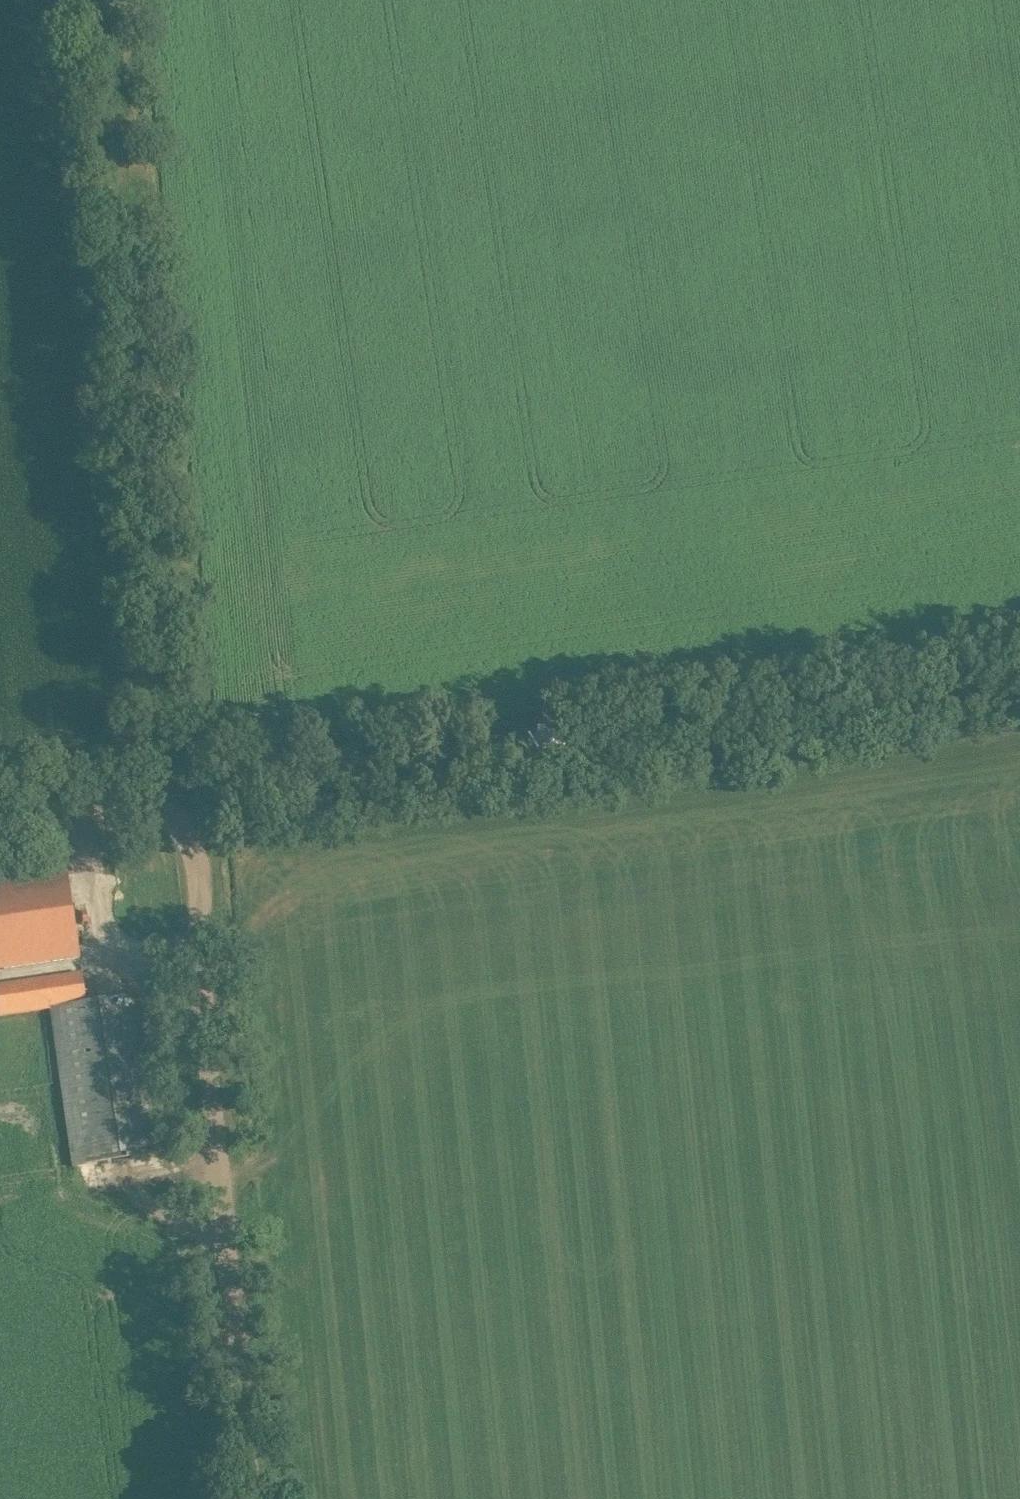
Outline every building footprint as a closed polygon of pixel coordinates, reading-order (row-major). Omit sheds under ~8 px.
[(81,957),(69,874),(0,885),(0,970),(81,957)] [(76,1167),(171,1153),(148,995),(88,1003),(84,973),(0,986),(0,1016),(52,1009),(76,1167)]
